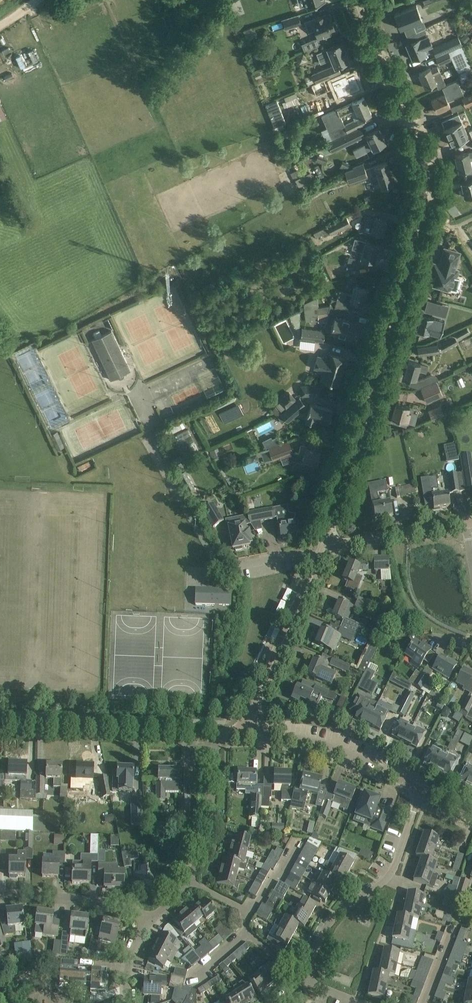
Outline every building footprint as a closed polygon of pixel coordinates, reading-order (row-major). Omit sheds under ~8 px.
[(403,10),(394,14),(400,28),(409,25),(413,23),(416,22),(422,20),(416,5),(407,8),(403,10)] [(305,22),(309,32),(314,29),(318,38),(327,34),(336,30),(335,28),(337,26),(335,22),(332,21),(329,13),(324,15),(315,19),(314,18),(305,22)] [(301,23),(299,16),(282,20),(285,28),(301,23)] [(417,31),(405,36),(408,43),(406,44),(413,59),(426,54),(425,53),(429,52),(427,47),(432,45),(428,35),(427,36),(424,28),(417,31)] [(465,43),(470,38),(466,34),(461,38),(465,43)] [(433,49),(436,56),(455,48),(455,49),(460,47),(458,43),(454,45),(452,40),(433,49)] [(327,49),(316,53),(321,63),(329,60),(332,68),(349,61),(346,54),(346,53),(344,48),(344,49),(341,43),(327,49)] [(460,78),(468,75),(471,73),(471,69),(462,46),(460,47),(455,49),(448,52),(449,52),(435,58),(439,66),(452,60),(460,78)] [(304,51),(295,54),(299,63),(308,60),(304,51)] [(438,88),(442,87),(445,85),(437,66),(430,69),(419,74),(426,88),(436,83),(438,88)] [(332,75),(329,67),(304,77),(305,78),(308,86),(328,77),(332,75)] [(340,80),(337,73),(332,75),(328,77),(331,84),(334,82),(337,88),(344,85),(348,93),(360,88),(354,74),(341,79),(342,79),(340,80)] [(431,100),(436,112),(450,106),(448,101),(463,94),(457,80),(445,85),(442,87),(445,94),(431,100)] [(314,103),(319,112),(339,102),(334,92),(314,103)] [(462,98),(463,101),(451,107),(453,113),(471,104),(471,94),(462,98)] [(371,113),(364,97),(352,102),(321,115),(327,128),(321,130),(326,143),(327,143),(360,127),(357,120),(343,126),(339,116),(355,109),(359,119),(363,117),(364,118),(365,117),(365,116),(371,113)] [(459,114),(442,121),(445,127),(443,128),(450,144),(468,136),(459,114)] [(364,136),(360,127),(327,143),(331,152),(364,136)] [(385,143),(378,128),(366,134),(370,142),(359,147),(363,153),(371,149),(373,153),(383,149),(381,145),(385,143)] [(459,172),(471,168),(470,160),(471,159),(471,152),(469,153),(468,152),(455,155),(457,163),(455,163),(454,164),(455,170),(457,171),(458,170),(459,172)] [(318,156),(316,161),(325,164),(327,159),(318,156)] [(343,162),(340,168),(344,170),(347,169),(350,165),(343,162)] [(374,166),(375,166),(371,168),(373,175),(377,173),(381,187),(393,183),(387,162),(374,166)] [(368,177),(364,165),(344,171),(348,183),(368,177)] [(460,182),(461,182),(464,196),(464,197),(471,195),(471,179),(460,182)] [(382,235),(386,221),(375,218),(375,219),(364,216),(360,231),(371,234),(372,232),(382,235)] [(350,225),(345,217),(327,226),(331,234),(350,225)] [(355,237),(352,247),(363,250),(361,258),(375,262),(379,246),(366,242),(366,240),(355,237)] [(434,263),(431,272),(436,273),(434,279),(433,283),(437,285),(439,285),(452,289),(452,288),(456,289),(458,288),(460,281),(459,279),(455,278),(458,270),(455,269),(460,252),(444,248),(440,263),(440,264),(439,264),(434,263)] [(359,267),(360,260),(349,257),(347,263),(359,267)] [(362,304),(364,297),(367,298),(369,291),(366,290),(357,287),(354,286),(352,295),(339,291),(338,297),(349,301),(352,302),(362,304)] [(349,301),(338,297),(337,300),(332,298),(330,304),(328,312),(331,311),(337,310),(338,308),(346,311),(348,303),(349,301)] [(427,299),(424,311),(438,315),(441,303),(427,299)] [(460,323),(462,315),(449,313),(448,321),(460,323)] [(421,314),(419,323),(416,323),(414,332),(426,335),(427,332),(429,332),(440,335),(441,333),(443,326),(444,321),(433,318),(433,317),(421,314)] [(335,316),(330,332),(331,332),(353,338),(353,337),(355,337),(357,330),(355,330),(357,322),(335,316)] [(302,328),(300,338),(301,338),(323,341),(325,331),(302,328)] [(467,328),(455,334),(458,339),(470,333),(467,328)] [(96,338),(92,340),(103,364),(107,373),(111,380),(130,371),(127,363),(122,354),(111,331),(102,335),(96,338)] [(294,338),(293,348),(314,351),(315,341),(294,338)] [(456,339),(441,347),(443,350),(457,343),(456,339)] [(438,353),(438,345),(417,348),(418,355),(438,353)] [(345,358),(329,354),(328,358),(317,355),(314,368),(324,371),(321,379),(339,384),(342,375),(340,374),(345,358)] [(426,372),(428,367),(420,364),(408,360),(404,376),(416,379),(418,370),(426,372)] [(422,387),(438,379),(437,376),(433,374),(419,380),(422,387)] [(427,402),(443,395),(437,382),(421,389),(427,402)] [(320,395),(320,386),(300,386),(300,395),(320,395)] [(278,400),(286,409),(296,400),(289,391),(278,400)] [(296,400),(286,409),(281,414),(287,421),(306,406),(299,398),(297,400),(296,400)] [(328,422),(332,410),(310,403),(305,420),(315,423),(320,425),(322,420),(328,422)] [(396,403),(392,417),(394,418),(392,422),(406,425),(407,422),(414,424),(417,414),(412,412),(413,408),(396,403)] [(440,405),(428,410),(432,419),(444,414),(440,405)] [(275,407),(271,410),(276,415),(280,412),(275,407)] [(52,435),(54,446),(62,445),(60,437),(55,438),(54,434),(52,435)] [(264,450),(256,453),(258,457),(262,456),(265,463),(269,462),(273,460),(287,455),(288,457),(290,459),(302,462),(303,460),(316,463),(320,451),(319,451),(321,445),(310,441),(308,448),(306,447),(300,445),(298,453),(297,453),(294,452),(289,441),(280,444),(267,449),(264,450)] [(455,444),(443,446),(447,463),(458,461),(459,461),(455,444)] [(216,448),(210,450),(212,458),(218,455),(216,448)] [(459,456),(462,473),(465,491),(471,490),(471,461),(471,454),(459,456)] [(185,470),(181,472),(191,489),(194,487),(185,470)] [(462,473),(448,475),(451,493),(465,491),(462,473)] [(231,477),(225,480),(228,486),(230,485),(232,488),(232,487),(235,492),(239,490),(237,485),(236,485),(234,482),(234,483),(231,477)] [(429,478),(420,479),(420,480),(424,506),(433,504),(433,509),(450,506),(448,494),(439,495),(438,488),(436,477),(429,478)] [(377,493),(387,491),(385,481),(368,484),(374,520),(392,516),(390,502),(379,504),(377,493)] [(413,484),(395,488),(396,498),(415,494),(413,484)] [(249,486),(241,490),(244,495),(251,491),(249,486)] [(221,523),(210,505),(202,510),(213,528),(221,523)] [(273,509),(247,514),(247,520),(250,524),(260,522),(275,519),(273,509)] [(289,514),(285,515),(285,516),(276,518),(280,538),(296,535),(294,522),(295,516),(289,514)] [(236,526),(228,528),(230,538),(233,549),(235,549),(235,551),(242,550),(241,548),(248,546),(248,544),(251,544),(248,532),(246,533),(244,526),(244,525),(248,524),(250,524),(247,520),(245,516),(235,518),(236,526)] [(388,569),(388,558),(374,558),(374,570),(390,570),(390,569),(388,569)] [(342,579),(348,582),(346,588),(355,592),(361,578),(356,576),(358,571),(368,570),(368,563),(356,563),(355,565),(349,563),(342,579)] [(231,590),(195,589),(195,605),(231,606),(231,590)] [(357,599),(354,607),(361,610),(364,603),(357,599)] [(361,636),(365,627),(347,620),(352,606),(339,601),(332,616),(343,621),(340,627),(361,636)] [(361,636),(340,627),(337,635),(351,640),(354,633),(361,636)] [(335,633),(322,628),(315,644),(334,651),(339,640),(333,638),(335,633)] [(369,640),(366,647),(376,652),(379,645),(369,640)] [(414,642),(411,647),(405,643),(399,651),(413,661),(411,664),(418,668),(430,650),(425,646),(424,648),(414,642)] [(448,679),(456,665),(441,656),(433,670),(448,679)] [(314,659),(307,675),(331,685),(335,676),(325,671),(328,665),(314,659)] [(332,659),(329,666),(341,671),(344,664),(332,659)] [(367,669),(357,688),(368,693),(373,682),(370,681),(375,673),(367,669)] [(464,669),(456,683),(464,687),(463,689),(470,693),(471,690),(471,673),(464,669)] [(415,671),(408,682),(412,684),(414,685),(421,675),(415,671)] [(393,673),(389,682),(408,691),(412,684),(408,682),(396,674),(393,673)] [(432,690),(425,685),(428,679),(421,674),(421,675),(414,685),(429,695),(432,690)] [(312,693),(315,686),(303,681),(300,688),(297,686),(296,687),(295,687),(294,687),(292,692),(292,693),(294,693),(292,699),(299,702),(300,699),(308,702),(307,705),(316,709),(321,697),(312,693)] [(315,686),(312,693),(321,697),(325,699),(334,701),(337,696),(331,693),(331,694),(329,693),(329,692),(324,690),(315,686)] [(413,696),(407,694),(397,713),(404,716),(413,696)] [(367,724),(373,711),(376,705),(357,695),(348,712),(356,715),(355,718),(367,724)] [(467,698),(459,714),(462,716),(465,718),(471,704),(471,700),(467,698)] [(436,707),(441,710),(444,705),(439,702),(436,707)] [(376,712),(373,711),(367,724),(380,730),(388,714),(378,709),(376,712)] [(456,712),(452,719),(458,723),(462,716),(459,714),(456,712)] [(404,742),(411,729),(407,727),(408,724),(400,720),(392,736),(404,742)] [(425,732),(415,728),(414,731),(411,729),(404,742),(417,748),(425,732)] [(452,740),(452,741),(458,744),(463,733),(457,730),(452,740)] [(465,733),(460,742),(469,747),(471,741),(471,737),(465,733)] [(436,770),(443,757),(439,755),(441,751),(432,747),(424,764),(436,770)] [(446,758),(443,757),(436,770),(449,776),(457,759),(448,755),(446,758)] [(27,764),(8,763),(8,775),(5,775),(5,781),(21,782),(21,799),(35,800),(35,792),(31,791),(32,781),(26,781),(27,764)] [(61,775),(62,765),(46,765),(46,779),(54,779),(53,787),(61,788),(61,775)] [(469,765),(461,782),(471,787),(471,767),(469,765)] [(71,771),(70,788),(90,789),(92,781),(93,781),(93,777),(93,767),(76,766),(76,771),(71,771)] [(113,772),(112,791),(131,792),(132,781),(133,781),(133,768),(117,768),(117,772),(113,772)] [(246,769),(234,769),(234,774),(234,780),(237,780),(237,789),(246,790),(246,794),(254,794),(255,785),(256,772),(246,772),(246,769)] [(166,792),(181,792),(181,784),(179,784),(179,781),(180,778),(181,777),(181,773),(180,772),(180,770),(158,770),(158,771),(156,772),(156,779),(158,780),(158,781),(158,783),(156,783),(156,801),(166,801),(166,792)] [(274,786),(282,786),(282,801),(291,801),(291,793),(288,793),(289,787),(290,787),(290,773),(282,773),(282,771),(276,770),(275,773),(274,773),(274,786)] [(294,789),(290,808),(303,811),(308,792),(318,795),(321,780),(320,780),(320,778),(314,777),(314,778),(303,776),(300,790),(294,789)] [(106,777),(99,778),(102,798),(103,798),(103,800),(110,798),(106,777)] [(43,778),(36,778),(36,792),(35,792),(35,800),(43,800),(43,778)] [(355,790),(338,784),(334,796),(331,803),(340,806),(339,808),(347,811),(350,802),(351,802),(355,790)] [(271,788),(263,788),(263,797),(261,797),(261,807),(269,808),(269,798),(271,798),(271,788)] [(376,807),(379,800),(371,797),(372,795),(366,793),(366,794),(364,794),(359,806),(358,806),(355,813),(356,814),(355,816),(365,820),(364,825),(370,827),(370,828),(381,832),(389,810),(379,806),(378,808),(376,807)] [(315,806),(321,807),(325,797),(318,795),(315,806)] [(188,814),(189,797),(180,797),(179,814),(188,814)] [(261,807),(261,797),(251,797),(249,818),(255,819),(255,828),(259,828),(261,807)] [(142,800),(131,800),(131,825),(132,825),(142,825),(143,825),(142,800)] [(331,805),(324,802),(319,815),(326,818),(331,805)] [(0,811),(0,831),(32,832),(33,812),(0,811)] [(115,821),(114,814),(104,816),(105,823),(115,821)] [(439,838),(423,833),(419,845),(435,850),(440,852),(441,847),(436,845),(439,838)] [(98,835),(91,835),(90,855),(98,855),(98,852),(98,835)] [(251,839),(233,835),(230,848),(248,853),(251,839)] [(318,849),(307,844),(302,853),(312,859),(318,849)] [(435,850),(419,845),(415,856),(421,858),(436,864),(437,862),(431,860),(435,850)] [(353,863),(356,855),(335,847),(328,863),(326,862),(347,874),(353,863)] [(248,853),(230,848),(227,859),(223,858),(223,859),(246,866),(247,865),(249,859),(246,858),(248,853)] [(275,852),(282,856),(284,852),(277,848),(275,852)] [(137,851),(121,853),(124,868),(131,867),(130,861),(138,860),(137,851)] [(364,858),(370,860),(372,854),(367,851),(364,858)] [(65,853),(53,853),(52,862),(43,862),(42,877),(58,877),(58,866),(64,867),(65,853)] [(306,870),(312,859),(302,853),(295,864),(306,870)] [(9,876),(10,876),(10,878),(17,878),(17,876),(25,876),(25,854),(18,854),(18,861),(9,860),(9,876)] [(432,874),(436,864),(421,858),(417,870),(437,877),(437,876),(432,874)] [(456,858),(452,869),(458,871),(461,860),(456,858)] [(245,871),(246,866),(223,859),(219,872),(236,877),(238,869),(245,871)] [(90,863),(73,862),(72,883),(90,884),(90,863)] [(318,871),(317,872),(336,882),(342,885),(347,874),(326,862),(323,868),(330,871),(327,877),(318,871)] [(144,863),(134,863),(134,878),(139,879),(138,887),(154,887),(155,878),(164,879),(164,872),(164,868),(157,868),(155,868),(144,868),(144,863)] [(300,881),(306,870),(295,864),(289,875),(300,881)] [(116,866),(99,866),(99,878),(105,879),(105,888),(123,888),(123,873),(116,873),(116,866)] [(270,870),(263,866),(261,870),(268,874),(270,870)] [(261,870),(258,875),(265,878),(268,874),(261,870)] [(437,877),(417,870),(413,881),(428,886),(433,888),(437,877)] [(236,877),(219,872),(216,884),(233,888),(232,890),(237,891),(239,883),(234,882),(236,877)] [(336,882),(317,872),(312,882),(330,892),(336,882)] [(294,891),(300,881),(289,875),(284,885),(283,885),(289,888),(294,891)] [(461,879),(454,877),(452,883),(459,885),(461,879)] [(464,901),(469,882),(461,879),(458,890),(455,898),(464,901)] [(261,886),(254,882),(248,893),(255,897),(261,886)] [(283,885),(284,885),(279,882),(273,893),(283,898),(289,888),(283,885)] [(325,903),(330,892),(312,882),(306,893),(313,897),(313,898),(320,903),(321,901),(325,903)] [(423,896),(408,892),(405,904),(421,907),(423,896)] [(277,908),(283,898),(273,893),(267,903),(277,908)] [(216,912),(204,899),(200,903),(195,908),(192,904),(191,905),(205,922),(216,912)] [(291,901),(289,906),(291,907),(310,918),(316,907),(302,899),(298,905),(291,901)] [(275,912),(277,908),(267,903),(265,907),(262,905),(258,912),(268,917),(272,910),(275,912)] [(421,907),(405,904),(403,916),(418,919),(420,913),(425,914),(426,909),(421,907)] [(205,922),(191,905),(182,913),(197,931),(198,931),(194,926),(199,922),(202,925),(205,922)] [(304,928),(310,918),(291,907),(288,912),(293,915),(290,920),(298,925),(304,928)] [(6,910),(7,920),(0,920),(0,922),(4,935),(16,934),(15,927),(24,926),(22,909),(6,910)] [(53,914),(37,912),(34,933),(57,936),(58,926),(52,925),(53,914)] [(175,924),(172,927),(180,937),(184,934),(185,934),(188,938),(197,931),(182,913),(172,921),(175,924)] [(418,920),(418,919),(403,916),(397,915),(394,927),(410,930),(412,919),(418,920)] [(88,918),(72,916),(70,936),(85,938),(88,918)] [(276,921),(274,925),(293,936),(298,925),(290,920),(284,917),(281,923),(276,921)] [(105,920),(105,919),(99,940),(115,944),(120,924),(113,922),(113,920),(106,918),(105,920)] [(224,922),(214,931),(218,935),(223,941),(234,933),(224,922)] [(269,936),(266,940),(283,953),(286,946),(287,947),(293,936),(274,925),(268,935),(269,936)] [(392,939),(394,939),(392,945),(406,948),(407,942),(413,943),(416,931),(410,930),(394,927),(392,939)] [(462,942),(466,931),(461,929),(457,939),(462,942)] [(176,942),(161,934),(155,947),(173,957),(176,951),(172,949),(176,942)] [(223,941),(218,935),(208,944),(213,950),(223,941)] [(462,942),(457,939),(452,951),(457,953),(463,955),(467,944),(462,942)] [(52,955),(59,956),(60,942),(53,941),(52,955)] [(99,943),(91,941),(86,957),(95,959),(99,943)] [(67,957),(69,943),(60,942),(59,956),(67,957)] [(208,944),(207,942),(194,953),(200,960),(213,950),(208,944)] [(23,952),(15,953),(17,963),(32,960),(29,943),(22,944),(23,952)] [(246,943),(239,949),(245,955),(247,953),(246,951),(250,947),(246,943)] [(189,946),(182,952),(185,955),(191,950),(192,950),(189,946)] [(173,957),(155,947),(148,960),(162,967),(166,960),(170,963),(173,957)] [(239,949),(228,959),(231,963),(235,959),(238,962),(245,955),(239,949)] [(397,964),(399,952),(383,949),(381,961),(397,964)] [(194,953),(191,950),(185,955),(180,960),(187,964),(190,967),(200,960),(194,953)] [(447,963),(453,965),(455,959),(457,953),(452,951),(447,963)] [(433,961),(422,957),(417,968),(429,972),(433,961)] [(225,974),(229,970),(227,967),(231,963),(228,959),(219,966),(225,974)] [(106,974),(107,969),(86,968),(86,972),(78,972),(78,967),(63,966),(64,960),(57,960),(56,977),(59,977),(59,983),(85,985),(85,983),(90,983),(90,990),(99,991),(100,986),(105,987),(106,974)] [(394,976),(397,964),(381,961),(379,973),(394,976)] [(269,965),(259,973),(270,987),(280,978),(269,965)] [(173,976),(185,979),(187,971),(175,968),(173,976)] [(429,972),(417,968),(416,972),(411,970),(408,978),(413,980),(424,984),(429,972)] [(394,976),(379,973),(373,972),(370,984),(386,987),(388,975),(394,976)] [(270,987),(259,973),(249,982),(260,995),(270,987)] [(173,976),(171,975),(169,985),(183,988),(185,979),(173,976)] [(165,987),(165,977),(158,977),(158,980),(145,979),(144,995),(151,996),(154,996),(159,996),(160,987),(165,987)] [(233,987),(236,992),(243,1002),(253,1002),(257,1000),(244,980),(233,987)] [(424,984),(413,980),(410,987),(416,989),(414,993),(420,995),(424,984)] [(383,999),(386,987),(370,984),(368,996),(383,999)] [(185,1000),(190,988),(184,986),(183,990),(180,996),(171,1000),(174,1002),(183,1002),(185,1000)] [(202,986),(197,989),(200,994),(205,991),(202,986)] [(439,986),(434,998),(440,1000),(444,988),(439,986)] [(174,988),(171,1000),(180,996),(183,990),(174,988)] [(195,990),(190,988),(185,1000),(184,1002),(196,1002),(195,990)] [(228,1002),(243,1002),(236,992),(225,999),(228,1002)] [(414,993),(413,997),(407,995),(404,1002),(407,1002),(417,1002),(420,995),(414,993)] [(466,993),(465,995),(463,1002),(471,1002),(471,994),(466,993)]
